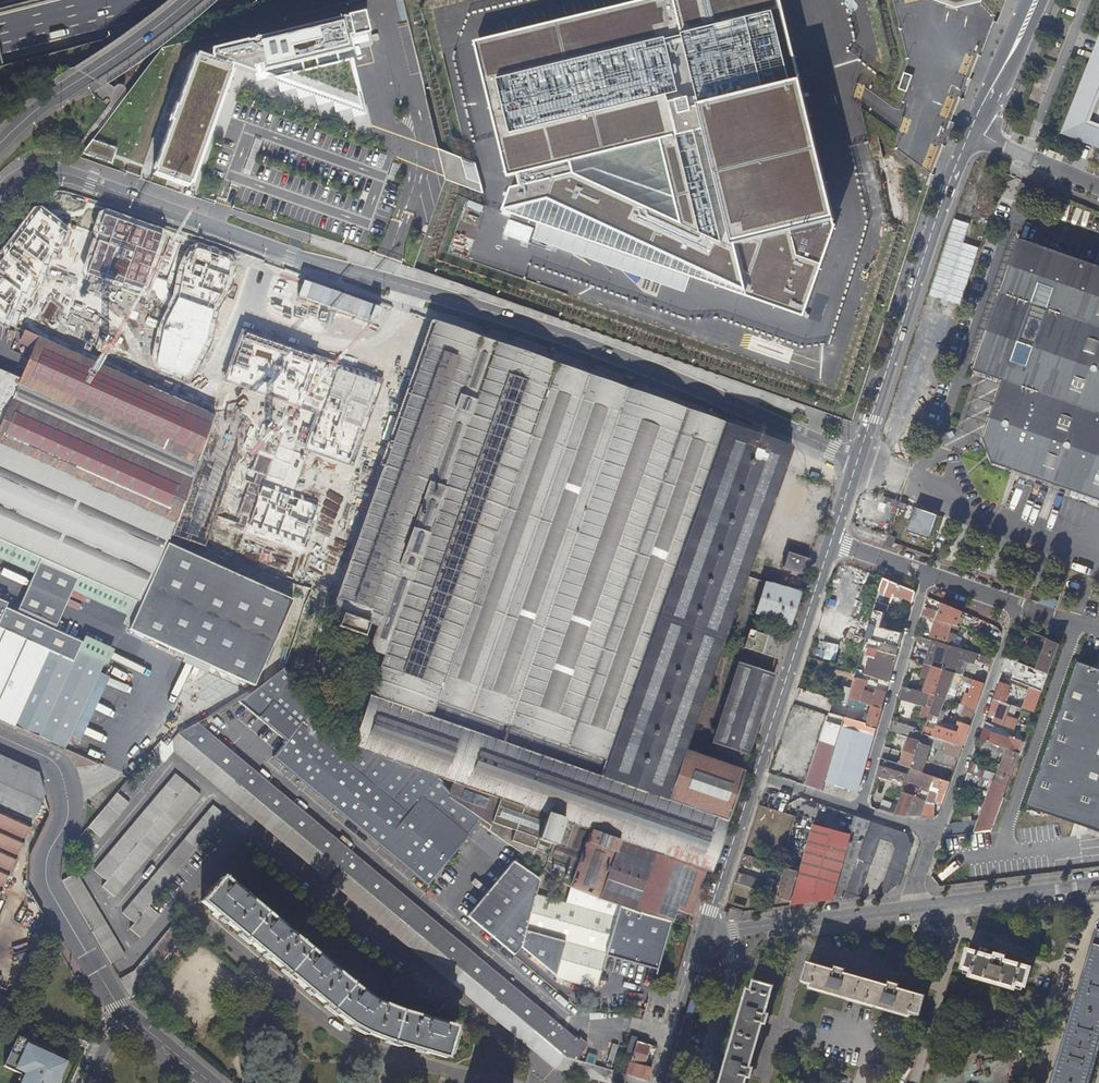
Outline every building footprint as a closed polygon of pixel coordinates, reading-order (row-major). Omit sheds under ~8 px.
[(502,210),(803,316),(835,220),(781,0),(634,0),(472,38),(507,176),(517,174),(519,185),(510,187),(502,210)] [(365,115),(351,57),(337,61),(336,54),(349,51),(347,39),(365,34),(359,9),(205,46),(205,57),(195,54),(193,60),(192,59),(175,107),(173,106),(167,122),(169,122),(152,170),(153,170),(151,175),(187,188),(189,184),(229,72),(228,72),(229,67),(253,75),(251,69),(258,67),(259,73),(269,77),(264,79),(365,115)] [(1070,133),(1098,146),(1098,53),(1070,133)] [(899,89),(907,91),(912,74),(904,72),(899,89)] [(91,141),(82,155),(111,165),(116,150),(91,141)] [(15,328),(26,295),(31,279),(37,281),(41,265),(49,267),(51,265),(72,273),(89,230),(73,225),(72,229),(69,228),(41,207),(33,208),(0,251),(0,321),(15,328)] [(162,235),(103,214),(85,274),(142,291),(162,235)] [(969,224),(954,219),(929,295),(960,305),(979,247),(963,242),(969,224)] [(1051,250),(1054,242),(1023,232),(1020,240),(1051,250)] [(450,250),(468,254),(471,239),(454,235),(450,250)] [(1011,266),(1020,240),(1012,237),(1003,263),(1011,266)] [(1082,261),(1051,250),(1020,240),(1011,266),(1002,293),(993,319),(983,346),(975,371),(983,374),(1005,382),(998,402),(991,421),(985,439),(993,463),(1010,469),(1018,471),(1017,474),(1041,482),(1071,493),(1098,503),(1098,267),(1082,261)] [(1051,250),(1082,261),(1085,253),(1054,242),(1051,250)] [(227,258),(197,249),(185,262),(180,282),(177,299),(164,323),(155,361),(157,367),(183,376),(188,375),(208,339),(211,310),(219,294),(228,271),(227,258)] [(1002,293),(1011,266),(1003,263),(993,290),(1002,293)] [(993,319),(1002,293),(993,290),(984,316),(993,319)] [(975,342),(983,346),(993,319),(984,316),(975,342)] [(311,589),(284,668),(368,698),(351,747),(431,774),(453,782),(459,784),(456,794),(496,808),(492,821),(515,830),(512,841),(534,849),(538,839),(553,844),(544,869),(565,883),(569,885),(584,893),(600,898),(632,909),(656,916),(673,921),(677,910),(689,914),(704,870),(709,871),(742,770),(684,750),(791,448),(431,321),(336,598),(311,589)] [(383,379),(240,330),(224,381),(314,410),(305,448),(352,466),(383,379)] [(50,344),(25,332),(19,344),(33,350),(19,379),(0,370),(0,540),(139,602),(167,542),(170,534),(213,417),(50,344)] [(966,368),(975,371),(983,346),(975,342),(966,368)] [(1005,382),(983,374),(975,394),(998,402),(1005,382)] [(998,402),(975,394),(969,413),(991,421),(998,402)] [(991,421),(969,413),(961,432),(975,436),(985,439),(991,421)] [(985,439),(975,436),(986,470),(1008,477),(1010,469),(993,463),(985,439)] [(1010,469),(1008,477),(1039,488),(1041,482),(1017,474),(1018,471),(1010,469)] [(1039,488),(1069,499),(1071,493),(1041,482),(1039,488)] [(1098,510),(1098,503),(1071,493),(1069,499),(1098,510)] [(893,549),(895,543),(897,537),(889,534),(885,545),(893,549)] [(292,598),(167,542),(139,602),(128,628),(254,684),(292,598)] [(805,576),(810,560),(788,553),(782,569),(805,576)] [(866,637),(899,647),(903,632),(882,625),(887,611),(881,609),(884,600),(889,601),(892,594),(912,601),(915,592),(914,591),(883,578),(878,597),(871,620),(866,637)] [(790,625),(800,593),(765,582),(754,613),(790,625)] [(61,746),(100,659),(74,648),(78,639),(3,605),(5,601),(0,599),(0,719),(61,746)] [(943,603),(937,619),(957,625),(958,624),(962,611),(943,603)] [(925,607),(923,616),(932,618),(934,619),(937,611),(925,607)] [(937,619),(936,622),(931,636),(951,643),(957,625),(937,619)] [(744,647),(779,659),(785,642),(749,630),(744,647)] [(814,653),(835,660),(840,645),(818,638),(814,653)] [(933,639),(926,663),(943,669),(954,672),(957,673),(962,658),(972,661),(976,651),(953,645),(933,639)] [(1060,644),(1048,639),(1038,669),(1049,673),(1060,644)] [(1017,646),(1013,659),(1019,662),(1025,664),(1030,651),(1017,646)] [(874,660),(877,650),(872,649),(869,659),(874,660)] [(865,674),(889,681),(897,655),(877,650),(874,660),(869,659),(865,674)] [(815,669),(818,662),(808,659),(807,662),(809,663),(808,666),(815,669)] [(1025,808),(1098,834),(1098,669),(1076,661),(1025,808)] [(1025,664),(1019,662),(1013,678),(1037,688),(1034,698),(1039,700),(1049,673),(1038,669),(1025,664)] [(930,674),(924,692),(935,695),(937,686),(943,669),(926,663),(923,673),(930,674)] [(708,756),(742,769),(752,739),(773,675),(738,664),(708,756)] [(937,686),(935,695),(946,699),(950,686),(954,672),(943,669),(937,686)] [(298,753),(285,769),(427,886),(482,820),(472,812),(449,796),(436,780),(421,797),(407,813),(342,759),(351,747),(283,671),(262,687),(235,699),(298,753)] [(946,699),(953,701),(962,675),(957,673),(954,672),(950,686),(946,699)] [(871,705),(881,708),(886,692),(877,689),(876,693),(864,689),(867,681),(855,677),(849,698),(871,705)] [(965,704),(976,707),(984,682),(975,679),(973,683),(968,698),(965,704)] [(1000,681),(994,698),(1001,701),(1007,684),(1000,681)] [(924,692),(903,686),(900,697),(925,705),(931,707),(934,697),(935,695),(924,692)] [(822,706),(824,699),(794,688),(792,698),(822,706)] [(931,707),(929,713),(940,716),(946,699),(935,695),(934,697),(931,707)] [(1001,701),(994,698),(990,709),(997,711),(994,722),(1014,729),(1018,718),(1008,714),(1011,704),(1001,701)] [(1029,711),(1034,713),(1039,700),(1034,698),(1029,711)] [(962,703),(961,703),(958,711),(973,715),(976,707),(965,704),(962,703)] [(841,725),(874,734),(877,723),(881,708),(871,705),(866,722),(844,716),(841,725)] [(931,707),(925,705),(921,716),(927,718),(929,713),(931,707)] [(894,717),(890,730),(910,737),(913,738),(916,728),(897,722),(898,718),(894,717)] [(831,760),(835,746),(841,725),(829,720),(821,741),(816,755),(812,767),(806,784),(807,785),(822,790),(825,781),(828,772),(831,760)] [(1016,742),(1018,737),(1012,735),(986,721),(982,731),(1016,742)] [(150,752),(161,761),(172,749),(554,1069),(564,1072),(564,1071),(606,1082),(613,1082),(615,1082),(625,1082),(627,1075),(626,1075),(617,1072),(613,1071),(578,1061),(588,1044),(581,1039),(579,1041),(195,722),(189,725),(177,734),(163,743),(160,740),(150,752)] [(1021,739),(1024,740),(1030,724),(1027,723),(1021,739)] [(858,791),(874,734),(841,725),(835,746),(831,760),(828,772),(825,781),(858,791)] [(941,738),(962,745),(968,728),(962,726),(960,732),(940,726),(937,737),(941,738)] [(1007,748),(1020,753),(1024,740),(1021,739),(1018,737),(1016,742),(982,731),(980,738),(988,741),(1003,747),(1007,748)] [(958,757),(962,745),(941,738),(937,737),(933,736),(923,732),(920,741),(919,744),(911,768),(921,771),(929,747),(942,750),(942,752),(958,757)] [(901,764),(911,768),(919,744),(920,741),(913,738),(910,737),(901,764)] [(1002,750),(1003,747),(988,741),(985,751),(997,755),(999,749),(1002,750)] [(886,746),(882,758),(896,762),(900,750),(886,746)] [(431,774),(351,747),(342,759),(407,813),(421,797),(436,780),(431,774)] [(995,782),(1007,786),(1016,763),(1020,753),(1007,748),(995,782)] [(0,757),(0,895),(38,811),(45,797),(39,774),(38,773),(4,758),(0,757)] [(884,774),(907,781),(910,771),(911,768),(901,764),(896,762),(882,758),(877,775),(882,777),(884,774)] [(907,781),(930,789),(935,776),(930,775),(921,771),(911,768),(910,771),(907,781)] [(943,779),(949,781),(952,774),(952,773),(946,771),(943,779)] [(987,787),(990,780),(975,775),(968,772),(965,779),(987,787)] [(172,773),(93,870),(106,880),(101,886),(114,897),(198,794),(172,773)] [(942,803),(949,781),(943,779),(935,776),(930,789),(935,791),(933,799),(942,803)] [(984,830),(992,830),(994,824),(1007,786),(995,782),(993,781),(975,832),(981,831),(984,830)] [(901,800),(899,804),(896,814),(913,815),(919,797),(903,791),(901,800)] [(126,804),(114,794),(86,828),(98,838),(126,804)] [(875,807),(896,814),(899,804),(893,802),(879,797),(875,807)] [(913,815),(921,816),(923,808),(926,801),(921,799),(921,798),(919,797),(913,815)] [(926,801),(923,808),(930,811),(932,803),(926,801)] [(211,804),(121,914),(134,924),(129,929),(141,939),(160,916),(148,906),(224,815),(211,804)] [(845,893),(871,820),(857,816),(852,833),(813,823),(800,870),(792,899),(790,904),(833,899),(845,893)] [(890,842),(910,838),(907,832),(871,820),(845,893),(862,888),(881,838),(890,842)] [(950,831),(964,833),(965,826),(951,824),(950,831)] [(756,856),(744,853),(741,861),(749,864),(751,859),(755,860),(756,856)] [(467,916),(513,955),(520,946),(555,976),(555,978),(596,989),(599,975),(597,974),(599,966),(602,967),(605,953),(631,960),(635,947),(641,924),(564,904),(534,895),(538,880),(511,862),(467,916)] [(792,899),(800,870),(788,867),(780,896),(792,899)] [(738,871),(734,881),(747,885),(751,875),(738,871)] [(61,881),(110,964),(124,956),(75,873),(62,881),(61,881)] [(208,890),(201,900),(320,1000),(326,1005),(335,1011),(344,1017),(352,1022),(371,1031),(390,1039),(444,1056),(454,1025),(398,1007),(390,1004),(375,998),(369,994),(354,985),(347,980),(221,874),(212,885),(210,883),(206,888),(208,890)] [(751,875),(747,885),(764,890),(767,881),(751,875)] [(663,955),(673,921),(656,916),(632,909),(600,898),(584,893),(569,885),(564,904),(641,924),(635,947),(663,955)] [(133,970),(118,979),(130,999),(184,936),(171,925),(133,970)] [(1098,930),(1054,1082),(1088,1082),(1098,1044),(1098,930)] [(780,944),(776,953),(789,957),(792,948),(780,944)] [(968,949),(963,968),(972,970),(970,976),(1015,989),(1016,984),(1025,986),(1031,968),(1004,960),(1004,957),(996,954),(995,958),(968,949)] [(809,962),(803,980),(812,983),(811,987),(845,997),(876,1005),(910,1016),(911,1011),(920,1014),(926,996),(898,988),(899,984),(890,982),(889,985),(844,972),(845,969),(837,967),(836,970),(809,962)] [(722,1082),(746,1082),(748,1075),(752,1076),(754,1068),(750,1066),(763,1022),(767,1023),(769,1014),(766,1013),(774,986),(754,981),(752,990),(748,988),(722,1082)] [(13,1004),(9,1002),(0,998),(0,1014),(6,1011),(13,1005),(13,1004)] [(17,1036),(3,1067),(18,1074),(20,1072),(25,1074),(22,1082),(20,1082),(57,1082),(66,1062),(53,1056),(55,1053),(17,1036)] [(625,1056),(631,1057),(636,1041),(637,1037),(631,1036),(625,1056)] [(626,1075),(627,1075),(648,1081),(651,1068),(643,1066),(649,1044),(636,1041),(631,1057),(630,1061),(626,1075)] [(594,1064),(597,1055),(587,1053),(585,1062),(594,1064)] [(621,1059),(630,1061),(631,1057),(625,1056),(619,1054),(613,1071),(617,1072),(621,1059)]
